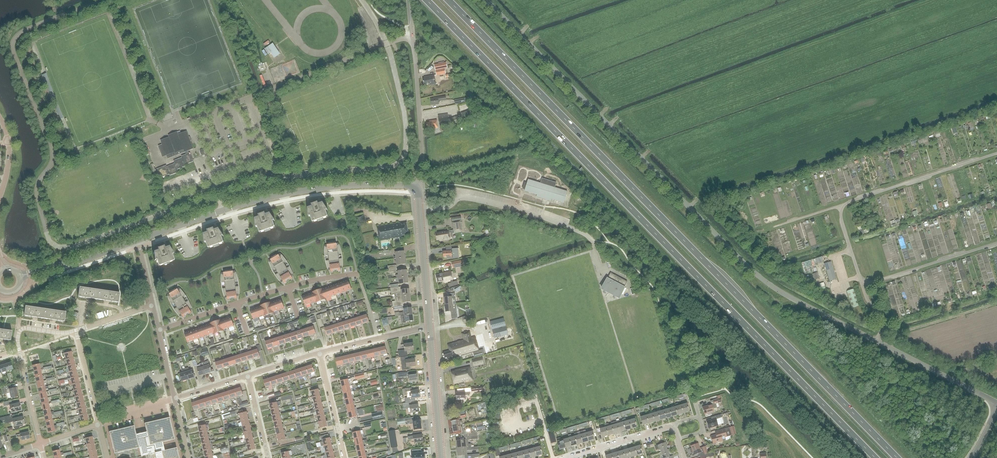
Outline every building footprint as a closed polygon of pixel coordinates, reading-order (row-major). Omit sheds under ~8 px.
[(273,44),(268,47),(265,49),(268,54),(271,52),(275,57),(280,54),(273,44)] [(448,68),(446,62),(434,64),(435,70),(448,68)] [(430,85),(436,84),(434,75),(424,77),(425,79),(423,79),(424,85),(430,84),(430,85)] [(438,101),(441,100),(446,100),(446,96),(434,98),(434,99),(431,99),(432,105),(439,104),(438,101)] [(470,118),(468,111),(461,113),(464,120),(470,118)] [(450,127),(450,125),(449,118),(448,114),(438,115),(440,128),(450,127)] [(463,121),(461,115),(449,118),(450,125),(463,121)] [(430,122),(427,123),(427,128),(429,128),(430,129),(438,128),(437,120),(429,121),(430,122)] [(962,125),(952,128),(958,150),(963,148),(961,143),(964,142),(961,133),(964,132),(962,125)] [(190,139),(187,131),(181,134),(180,131),(177,132),(169,135),(169,137),(161,140),(168,159),(193,149),(189,139),(190,139)] [(185,165),(194,161),(190,153),(182,156),(182,157),(174,161),(175,163),(167,167),(166,165),(158,169),(161,177),(169,174),(170,176),(179,172),(178,169),(186,166),(185,165)] [(905,177),(915,174),(911,159),(907,161),(909,167),(907,167),(908,170),(903,171),(905,177)] [(826,196),(827,202),(863,192),(863,189),(861,185),(861,184),(866,184),(863,173),(863,172),(837,171),(841,184),(836,186),(836,190),(831,190),(831,194),(830,194),(831,198),(827,198),(827,194),(826,194),(826,196)] [(551,201),(551,199),(555,187),(556,183),(542,178),(541,183),(537,195),(537,197),(551,201)] [(537,195),(541,183),(528,179),(525,191),(537,195)] [(564,203),(567,191),(558,189),(555,200),(564,203)] [(326,210),(327,210),(328,210),(323,202),(319,204),(318,202),(317,202),(312,204),(311,204),(312,206),(308,208),(308,217),(309,217),(309,216),(310,216),(313,222),(318,220),(317,219),(320,218),(323,217),(323,218),(328,217),(326,210)] [(273,221),(275,220),(270,213),(266,214),(265,212),(264,213),(259,215),(259,214),(258,215),(259,217),(255,218),(256,227),(257,226),(260,233),(265,231),(264,229),(267,228),(267,229),(267,228),(270,227),(271,229),(276,227),(273,221)] [(367,224),(364,214),(356,217),(359,226),(367,224)] [(401,235),(409,234),(407,223),(401,224),(401,222),(377,226),(379,240),(402,237),(401,235)] [(926,258),(959,249),(952,225),(947,227),(946,224),(944,225),(935,228),(934,223),(930,224),(930,225),(924,226),(929,244),(924,245),(926,252),(921,254),(922,256),(925,255),(926,258)] [(222,236),(223,236),(224,236),(219,228),(215,230),(214,228),(213,228),(208,230),(207,230),(208,232),(204,234),(204,242),(205,242),(206,242),(209,248),(214,246),(213,245),(216,244),(219,243),(219,244),(224,242),(222,236)] [(440,241),(450,239),(449,231),(436,233),(437,240),(440,239),(440,241)] [(343,262),(343,260),(342,260),(342,258),(339,259),(338,253),(341,252),(341,251),(341,250),(340,247),(340,245),(339,244),(337,245),(336,242),(334,242),(334,243),(329,243),(327,243),(327,247),(325,246),(325,248),(325,250),(325,251),(325,253),(325,255),(328,254),(329,260),(326,261),(326,262),(326,263),(327,265),(328,268),(328,269),(330,268),(331,271),(333,271),(333,270),(338,270),(340,270),(340,266),(342,267),(343,265),(343,264),(343,262)] [(451,251),(443,251),(444,257),(447,257),(447,259),(453,258),(459,258),(458,245),(451,246),(451,251)] [(172,254),(173,254),(174,253),(169,246),(164,248),(164,246),(163,246),(158,248),(157,248),(158,250),(153,252),(154,260),(155,260),(156,260),(158,266),(163,264),(163,262),(165,262),(166,262),(166,261),(169,260),(169,262),(174,260),(172,254)] [(291,270),(290,267),(290,266),(287,268),(284,263),(287,261),(286,260),(285,259),(284,257),(283,256),(282,254),(280,256),(278,253),(276,254),(276,255),(272,257),(271,257),(270,258),(271,261),(269,262),(270,264),(271,266),(272,268),(272,270),(275,268),(278,273),(275,275),(276,276),(277,277),(277,278),(278,279),(280,281),(282,279),(284,283),(286,281),(285,281),(290,278),(290,279),(292,278),(291,275),(293,274),(292,272),(292,271),(291,270)] [(815,264),(823,262),(821,257),(801,263),(805,275),(817,271),(815,264)] [(464,266),(463,260),(451,262),(452,268),(464,266)] [(831,262),(826,264),(830,278),(835,276),(831,262)] [(936,271),(935,267),(927,269),(928,277),(931,276),(930,272),(936,271)] [(239,290),(239,287),(239,286),(236,286),(235,280),(238,280),(238,279),(237,276),(237,275),(237,274),(236,272),(233,273),(233,269),(231,270),(226,271),(225,271),(223,271),(224,274),(221,274),(221,276),(221,278),(221,279),(221,281),(221,282),(225,282),(225,288),(222,288),(223,290),(223,291),(223,292),(224,294),(225,296),(227,296),(228,299),(230,299),(230,298),(235,297),(235,298),(237,298),(236,294),(239,294),(239,293),(239,291),(239,290)] [(444,282),(453,281),(451,271),(442,273),(442,274),(436,275),(437,282),(444,280),(444,282)] [(619,297),(627,281),(611,273),(602,289),(619,297)] [(348,280),(343,282),(347,291),(352,289),(348,280)] [(343,282),(338,284),(341,293),(347,291),(343,282)] [(341,293),(338,284),(333,285),(336,295),(341,293)] [(336,295),(333,285),(328,287),(331,297),(336,295)] [(98,299),(100,290),(80,287),(78,297),(98,299)] [(190,303),(189,302),(189,301),(186,302),(183,297),(186,295),(185,294),(184,292),(183,291),(182,290),(181,289),(179,290),(177,287),(175,288),(175,289),(171,292),(170,291),(169,292),(170,295),(168,296),(169,298),(170,300),(170,303),(171,303),(171,304),(174,302),(177,307),(174,309),(175,310),(176,311),(177,313),(178,314),(179,316),(181,314),(183,317),(185,316),(185,315),(189,313),(190,313),(191,312),(190,309),(192,308),(192,307),(191,305),(190,303)] [(331,297),(328,287),(323,289),(326,298),(331,297)] [(401,290),(401,287),(399,287),(391,288),(391,294),(394,293),(395,297),(410,295),(409,289),(401,290)] [(326,298),(323,289),(317,290),(321,301),(326,299),(326,298)] [(859,305),(854,289),(847,291),(852,308),(859,305)] [(118,302),(119,293),(100,290),(98,299),(118,302)] [(321,301),(317,290),(312,292),(312,293),(316,302),(316,303),(321,301)] [(316,302),(312,293),(307,295),(311,304),(316,302)] [(444,297),(445,305),(453,304),(452,298),(455,298),(455,293),(449,293),(450,297),(444,297)] [(911,309),(916,307),(915,302),(919,301),(918,294),(908,297),(911,309)] [(311,304),(307,295),(302,296),(305,306),(311,304)] [(411,302),(410,295),(395,297),(395,301),(392,301),(393,307),(402,306),(403,306),(403,303),(411,302)] [(893,298),(890,299),(894,314),(905,311),(902,298),(893,300),(893,298)] [(284,308),(281,299),(276,301),(279,310),(284,308)] [(279,310),(276,301),(271,302),(274,312),(279,310)] [(274,312),(271,302),(265,304),(269,314),(274,312)] [(269,314),(265,304),(260,306),(264,316),(269,314)] [(453,310),(453,304),(445,305),(446,312),(451,311),(451,315),(457,314),(457,309),(453,310)] [(44,318),(45,309),(25,306),(24,316),(44,318)] [(264,316),(260,306),(255,308),(259,317),(264,316)] [(259,317),(255,308),(250,310),(254,319),(259,317)] [(404,309),(404,312),(399,313),(400,316),(413,314),(412,308),(404,309)] [(64,321),(65,312),(45,309),(44,318),(64,321)] [(363,324),(360,315),(359,312),(357,313),(358,316),(355,317),(354,317),(357,326),(363,324)] [(357,326),(354,317),(355,317),(354,314),(351,315),(352,318),(348,319),(351,328),(357,326)] [(369,322),(367,315),(366,314),(360,315),(363,324),(369,322)] [(414,320),(413,314),(400,316),(401,316),(402,323),(406,322),(406,321),(414,320)] [(234,326),(231,317),(226,318),(229,328),(234,326)] [(351,328),(348,319),(348,317),(345,318),(346,320),(342,321),(345,329),(351,328)] [(229,328),(226,318),(221,320),(224,330),(229,328)] [(494,338),(508,334),(504,318),(490,322),(494,338)] [(224,330),(221,320),(220,320),(215,322),(219,332),(224,330)] [(339,331),(336,323),(335,320),(333,321),(334,324),(330,325),(331,326),(333,333),(339,331)] [(345,329),(342,321),(343,322),(341,323),(340,322),(336,323),(339,331),(345,329)] [(219,332),(215,322),(210,323),(210,324),(213,333),(214,334),(219,332)] [(213,333),(210,324),(205,326),(208,335),(213,333)] [(316,333),(314,326),(313,325),(307,327),(310,335),(316,333)] [(208,335),(205,326),(200,328),(203,337),(208,335)] [(333,333),(331,326),(329,327),(328,326),(324,327),(327,335),(333,333)] [(310,335),(307,327),(301,329),(304,337),(310,335)] [(203,337),(200,328),(195,329),(198,339),(203,337)] [(198,339),(195,329),(190,331),(193,341),(198,339)] [(304,337),(301,329),(295,331),(298,339),(304,337)] [(0,330),(0,339),(10,340),(12,331),(0,330)] [(193,341),(190,331),(185,333),(188,342),(193,341)] [(298,339),(295,331),(289,333),(292,341),(298,339)] [(458,356),(479,350),(475,337),(471,338),(469,332),(462,334),(464,340),(448,345),(450,351),(443,353),(445,358),(447,357),(447,359),(453,357),(454,360),(459,358),(458,356)] [(292,341),(289,333),(283,335),(286,343),(292,341)] [(286,343),(283,335),(277,337),(280,345),(286,343)] [(280,345),(277,337),(271,338),(274,347),(280,345)] [(274,347),(271,338),(265,340),(268,349),(274,347)] [(399,357),(401,357),(402,357),(408,356),(407,351),(414,350),(413,343),(404,344),(405,351),(399,352),(399,357)] [(262,351),(260,345),(257,346),(257,348),(251,350),(254,358),(260,356),(258,352),(262,351)] [(254,358),(251,350),(250,346),(247,347),(249,351),(245,352),(248,360),(254,358)] [(385,346),(379,348),(381,357),(384,356),(384,355),(387,354),(385,346)] [(66,359),(73,358),(71,348),(66,349),(67,352),(63,353),(64,356),(65,356),(66,359)] [(381,357),(379,348),(373,349),(375,358),(378,358),(377,356),(381,355),(381,357)] [(375,358),(373,349),(367,351),(369,360),(372,359),(371,358),(374,357),(375,358)] [(369,360),(367,351),(360,352),(362,361),(365,361),(365,359),(368,358),(369,360)] [(248,360),(245,352),(245,353),(244,354),(243,353),(239,354),(242,362),(248,360)] [(362,361),(360,352),(354,354),(356,363),(359,362),(359,361),(362,360),(362,361)] [(242,362),(239,354),(239,355),(238,356),(237,354),(233,356),(236,364),(242,362)] [(356,363),(354,354),(348,355),(350,364),(353,364),(353,362),(356,361),(356,363)] [(350,364),(348,355),(342,357),(344,366),(347,365),(346,364),(350,363),(350,364)] [(236,364),(233,356),(233,357),(232,358),(231,356),(227,358),(230,366),(236,364)] [(402,357),(401,357),(402,370),(410,369),(410,367),(416,366),(415,359),(408,360),(408,356),(402,357)] [(484,364),(482,356),(472,359),(474,366),(484,364)] [(344,366),(342,357),(335,358),(337,367),(340,367),(340,365),(343,364),(344,366)] [(75,364),(73,358),(66,359),(64,360),(65,362),(66,362),(67,366),(66,366),(75,364)] [(230,366),(227,358),(228,359),(226,359),(225,358),(221,360),(222,361),(224,368),(230,366)] [(224,368),(222,361),(220,361),(219,360),(215,361),(218,370),(224,368)] [(210,365),(207,366),(206,362),(203,363),(206,374),(212,372),(210,365)] [(206,374),(203,363),(202,363),(200,364),(201,367),(197,369),(200,376),(206,374)] [(76,370),(75,364),(66,366),(67,369),(68,368),(69,372),(68,372),(76,370)] [(312,365),(306,367),(309,375),(312,374),(311,373),(315,372),(312,365)] [(459,384),(473,380),(469,366),(455,370),(456,371),(452,372),(454,383),(459,382),(459,384)] [(193,370),(190,371),(188,367),(185,368),(189,379),(195,377),(193,370)] [(309,375),(306,367),(300,368),(303,377),(306,376),(305,375),(308,374),(309,375)] [(189,379),(185,368),(183,369),(184,373),(180,374),(183,381),(189,379)] [(303,377),(300,368),(294,370),(297,379),(299,378),(299,377),(302,376),(303,377)] [(78,376),(76,370),(68,372),(68,375),(69,374),(70,378),(69,378),(78,376)] [(297,379),(294,370),(288,372),(291,381),(293,380),(293,379),(296,378),(297,379)] [(291,381),(288,372),(282,374),(284,383),(287,382),(287,381),(290,380),(290,381),(291,381)] [(402,373),(402,376),(402,378),(409,377),(410,382),(418,381),(417,374),(410,375),(409,372),(402,373)] [(284,383),(282,374),(276,376),(278,385),(281,384),(281,383),(284,382),(284,383)] [(69,378),(70,381),(71,381),(72,384),(71,384),(71,385),(79,382),(78,376),(69,378)] [(278,385),(276,376),(269,378),(272,387),(275,386),(275,385),(278,384),(278,385)] [(272,387),(269,378),(263,380),(266,389),(269,388),(269,387),(272,386),(272,387)] [(351,385),(350,382),(351,382),(351,379),(348,379),(341,381),(342,387),(351,385)] [(81,389),(79,382),(71,385),(71,387),(73,387),(73,390),(72,391),(81,389)] [(351,385),(342,387),(344,393),(352,391),(352,389),(350,389),(350,385),(351,385)] [(11,398),(18,396),(16,388),(9,389),(8,387),(1,388),(3,394),(10,393),(11,398)] [(241,387),(235,389),(237,398),(240,397),(239,396),(243,395),(241,387)] [(412,398),(420,397),(419,390),(412,391),(412,388),(405,388),(406,395),(412,394),(412,398)] [(82,395),(81,389),(72,391),(73,393),(74,393),(75,397),(74,397),(82,395)] [(237,398),(235,389),(228,391),(231,400),(234,399),(233,398),(237,397),(237,398)] [(312,393),(313,397),(320,395),(319,389),(310,391),(311,394),(312,393)] [(231,400),(228,391),(222,393),(225,402),(228,401),(227,400),(231,399),(231,400)] [(359,394),(353,395),(352,395),(351,392),(352,391),(344,393),(345,399),(354,397),(360,396),(359,394)] [(225,402),(222,393),(216,395),(219,404),(222,403),(221,401),(224,400),(225,402)] [(713,400),(710,401),(711,405),(712,405),(716,404),(722,402),(721,398),(719,394),(716,395),(712,396),(713,400)] [(84,401),(82,395),(74,397),(74,400),(76,399),(76,403),(75,403),(84,401)] [(219,404),(216,395),(210,397),(213,406),(216,405),(215,403),(218,402),(219,404)] [(322,401),(320,395),(313,397),(311,397),(312,400),(313,400),(314,403),(313,403),(322,401)] [(213,406),(210,397),(204,399),(207,408),(210,407),(209,405),(212,404),(213,406)] [(354,398),(354,397),(345,399),(346,406),(355,404),(355,401),(353,401),(352,398),(354,398)] [(207,408),(204,399),(198,401),(201,410),(204,409),(203,407),(206,406),(207,408)] [(11,412),(21,410),(19,403),(12,404),(11,400),(3,402),(4,406),(10,405),(11,412)] [(85,407),(84,401),(75,403),(76,406),(77,406),(78,409),(77,409),(85,407)] [(201,410),(198,401),(192,403),(195,412),(198,411),(197,409),(200,408),(201,410)] [(323,408),(322,401),(313,403),(314,406),(315,406),(316,409),(314,410),(323,408)] [(270,404),(271,410),(280,408),(279,405),(278,406),(277,402),(270,404)] [(403,403),(403,407),(404,409),(408,409),(408,408),(410,408),(411,413),(419,412),(418,404),(411,405),(411,402),(403,403)] [(479,413),(488,412),(488,402),(478,403),(479,413)] [(684,413),(681,405),(679,406),(678,403),(675,404),(675,407),(678,415),(684,413)] [(689,411),(687,403),(681,405),(684,413),(689,411)] [(355,404),(346,406),(348,412),(357,410),(356,407),(355,408),(354,404),(355,404)] [(711,405),(703,408),(704,414),(707,413),(708,413),(711,412),(714,411),(714,408),(717,407),(716,404),(712,405),(711,405)] [(87,414),(85,407),(77,409),(77,412),(79,412),(79,415),(78,415),(78,416),(87,414)] [(675,407),(670,408),(672,417),(678,415),(675,407)] [(280,408),(271,410),(273,416),(281,414),(281,412),(279,412),(278,408),(280,408)] [(325,414),(323,408),(314,410),(315,412),(316,412),(317,416),(316,416),(325,414)] [(672,417),(670,408),(664,410),(666,418),(672,417)] [(357,410),(348,412),(349,418),(358,416),(358,413),(356,414),(355,410),(357,410)] [(660,420),(658,412),(656,412),(655,410),(652,411),(652,413),(655,422),(660,420)] [(666,418),(664,410),(658,412),(660,420),(666,418)] [(237,415),(236,411),(222,415),(223,419),(224,419),(237,415)] [(248,418),(247,412),(238,414),(239,416),(240,416),(241,420),(240,420),(248,418)] [(655,422),(652,413),(650,414),(649,412),(646,413),(647,415),(649,423),(655,422)] [(88,420),(87,414),(78,416),(79,418),(80,418),(81,422),(88,420)] [(281,414),(273,416),(274,423),(283,420),(282,418),(281,418),(280,415),(281,414)] [(326,420),(325,414),(316,416),(316,419),(318,418),(319,422),(317,422),(326,420)] [(712,420),(707,422),(708,427),(711,427),(712,427),(715,426),(715,425),(721,424),(719,418),(722,417),(721,414),(718,415),(711,417),(712,420)] [(7,416),(0,418),(0,423),(1,422),(1,421),(5,420),(6,424),(14,422),(15,429),(19,428),(19,426),(23,426),(22,424),(24,424),(23,417),(16,418),(15,415),(7,416)] [(649,423),(647,415),(641,417),(643,425),(649,423)] [(177,449),(177,448),(165,451),(163,442),(175,439),(169,417),(144,423),(147,432),(142,433),(141,433),(141,432),(140,432),(139,432),(139,433),(139,434),(136,434),(134,426),(109,432),(114,454),(139,448),(141,456),(148,455),(148,457),(179,457),(177,449)] [(250,424),(248,418),(240,420),(240,423),(242,422),(242,426),(241,426),(250,424)] [(413,418),(407,419),(407,424),(413,423),(414,429),(422,429),(420,420),(413,421),(413,418)] [(462,420),(460,421),(459,418),(454,419),(454,418),(448,419),(449,428),(456,427),(455,426),(458,425),(463,424),(462,420)] [(631,429),(629,420),(626,421),(625,418),(622,419),(623,422),(626,430),(631,429)] [(637,427),(635,419),(629,420),(631,429),(637,427)] [(283,421),(283,420),(274,423),(276,429),(284,427),(284,424),(282,424),(281,421),(283,421)] [(623,422),(620,423),(619,420),(617,421),(620,432),(626,430),(623,422)] [(620,432),(617,421),(616,421),(611,423),(612,425),(614,434),(620,432)] [(485,428),(485,425),(483,425),(483,422),(477,423),(478,430),(485,428)] [(612,425),(609,426),(608,423),(605,424),(606,427),(608,435),(614,434),(612,425)] [(251,430),(250,424),(241,426),(242,429),(243,429),(244,432),(243,432),(251,430)] [(463,424),(458,425),(455,426),(456,427),(449,428),(450,435),(460,433),(460,435),(466,434),(469,433),(471,433),(470,427),(466,428),(466,430),(464,431),(463,428),(466,428),(465,424),(463,424)] [(606,427),(603,428),(603,426),(600,427),(600,429),(602,437),(608,435),(606,427)] [(734,426),(724,429),(715,432),(716,435),(711,437),(713,443),(716,442),(716,443),(720,442),(720,441),(726,439),(725,437),(736,433),(734,426)] [(284,427),(276,429),(277,435),(284,433),(286,433),(285,430),(284,431),(283,427),(284,427)] [(253,437),(251,430),(243,432),(243,435),(245,435),(245,438),(244,439),(253,437)] [(363,437),(363,434),(364,434),(363,430),(353,433),(354,439),(363,437)] [(391,448),(398,447),(396,435),(395,435),(395,433),(395,430),(389,431),(391,448)] [(208,431),(200,433),(201,439),(210,437),(209,434),(208,435),(207,431),(208,431)] [(595,439),(592,431),(586,433),(589,441),(595,439)] [(22,440),(30,438),(29,432),(20,434),(16,435),(17,438),(21,437),(22,440)] [(589,441),(586,433),(582,434),(582,432),(580,433),(581,434),(583,443),(589,441)] [(285,437),(284,433),(277,435),(279,441),(287,439),(287,436),(285,437)] [(414,443),(423,441),(422,434),(413,436),(408,437),(408,440),(414,439),(414,443)] [(583,443),(581,434),(575,436),(577,444),(583,443)] [(332,444),(330,438),(327,438),(327,435),(321,436),(322,442),(323,442),(324,446),(323,446),(332,444)] [(94,443),(92,436),(84,438),(84,441),(86,441),(87,444),(94,443)] [(577,444),(575,436),(569,438),(572,446),(577,444)] [(210,437),(201,439),(203,445),(211,443),(211,441),(209,441),(209,437),(210,437)] [(254,443),(253,437),(244,439),(245,441),(246,441),(247,444),(246,445),(254,443)] [(354,439),(356,445),(365,443),(368,442),(367,438),(363,439),(363,437),(364,437),(363,437),(354,439)] [(572,446),(569,438),(567,439),(566,437),(563,438),(563,440),(566,448),(572,446)] [(563,440),(561,440),(561,438),(557,439),(560,450),(566,448),(563,440)] [(466,440),(464,440),(457,441),(457,448),(471,447),(471,444),(466,444),(466,440)] [(666,442),(665,443),(659,445),(661,452),(667,450),(666,446),(667,445),(666,442)] [(211,443),(203,445),(204,451),(213,449),(212,447),(211,447),(210,444),(211,443)] [(256,449),(254,443),(246,445),(246,448),(248,447),(248,451),(256,449)] [(365,443),(356,445),(357,451),(366,449),(366,447),(364,447),(363,444),(365,443)] [(697,443),(692,445),(693,448),(690,449),(691,453),(694,452),(695,455),(701,453),(702,455),(708,453),(705,446),(699,448),(697,443)] [(333,450),(332,444),(323,446),(324,448),(325,448),(326,452),(324,452),(333,450)] [(643,454),(640,445),(634,447),(637,455),(643,454)] [(543,455),(540,446),(535,448),(537,456),(543,455)] [(471,447),(457,448),(458,456),(466,455),(466,457),(472,457),(472,454),(467,455),(467,451),(472,450),(471,447)] [(634,447),(629,449),(631,457),(634,457),(634,456),(637,455),(634,447)] [(537,456),(535,448),(529,449),(531,457),(537,456)] [(213,449),(204,451),(206,457),(213,456),(214,456),(214,453),(212,453),(212,450),(213,449)] [(366,449),(357,451),(359,457),(368,455),(367,453),(366,453),(365,450),(366,449)] [(425,456),(422,456),(421,449),(412,450),(413,457),(425,457),(425,456)] [(529,449),(523,451),(525,457),(530,457),(531,457),(529,449)] [(629,449),(623,450),(625,457),(629,457),(631,457),(629,449)] [(667,450),(661,452),(663,457),(666,457),(670,457),(670,456),(668,452),(669,452),(668,449),(667,450)]
